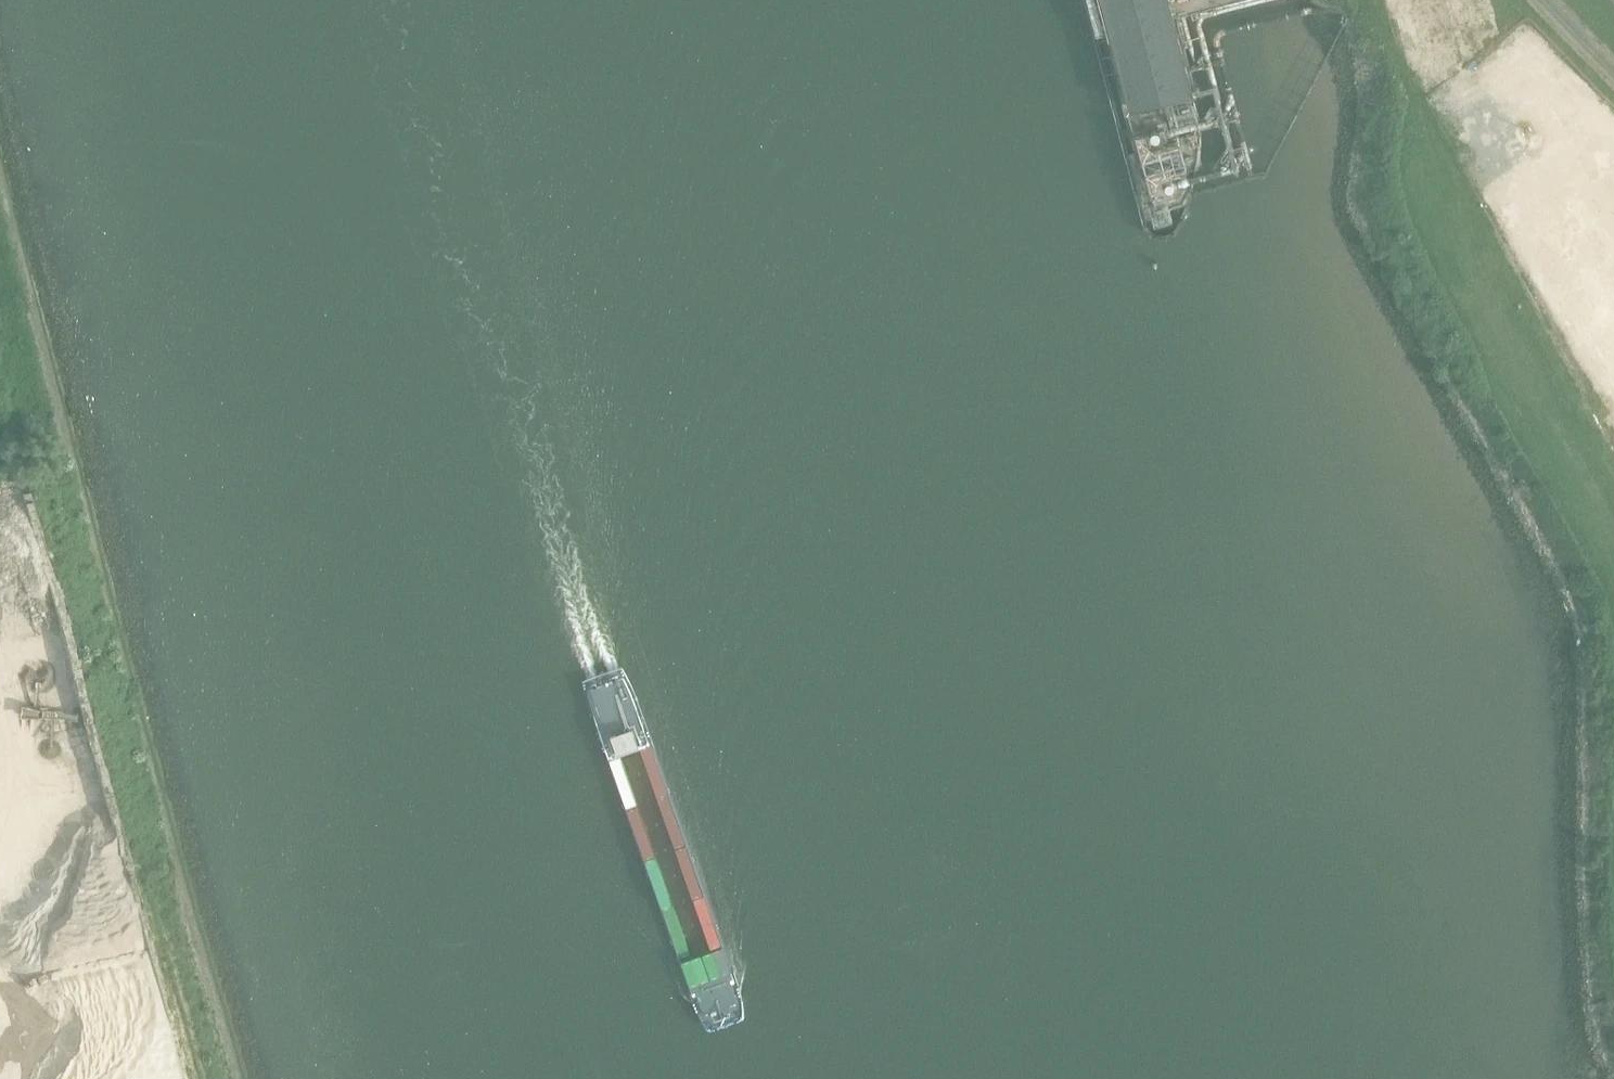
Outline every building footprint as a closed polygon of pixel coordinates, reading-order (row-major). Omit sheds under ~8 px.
[(1131,106),(1192,91),(1169,0),(1104,0),(1131,106)] [(1154,148),(1168,144),(1162,126),(1149,129),(1154,148)] [(1182,195),(1176,173),(1160,178),(1167,199),(1182,195)]
